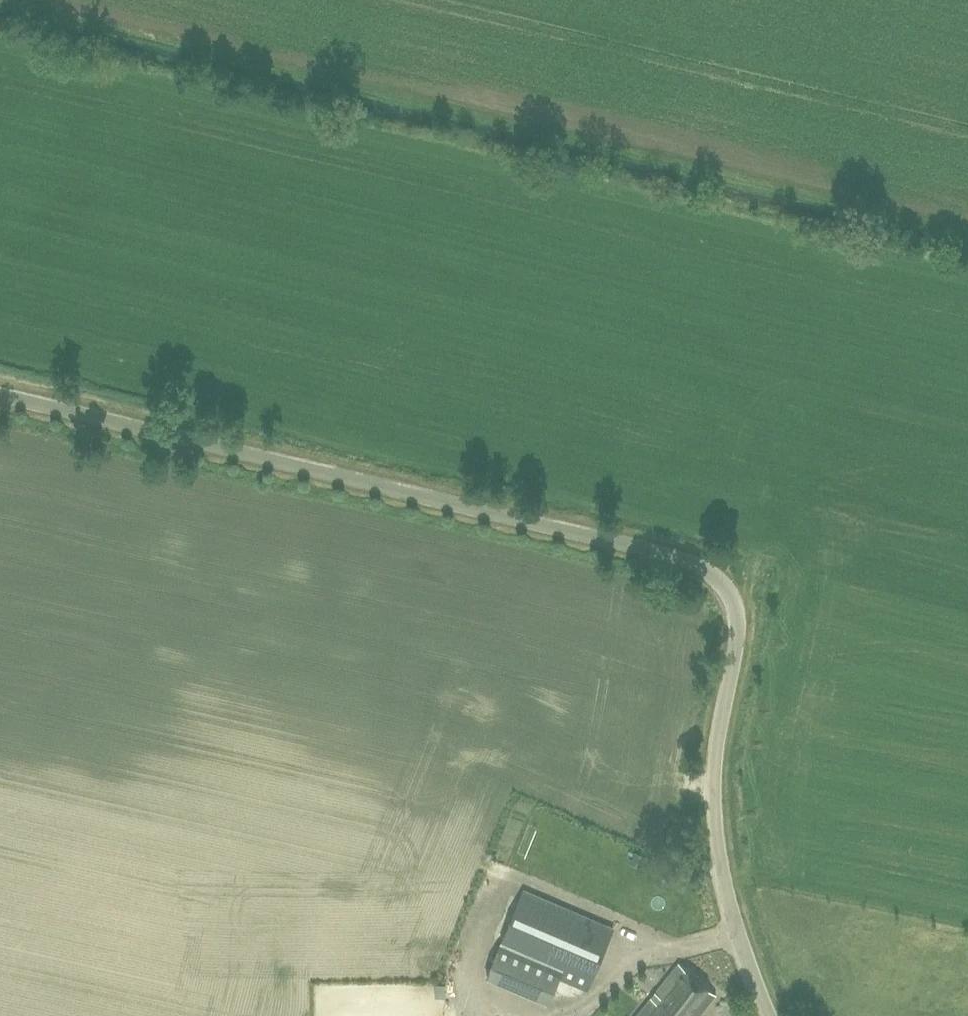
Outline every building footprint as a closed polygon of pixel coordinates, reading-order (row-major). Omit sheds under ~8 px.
[(589,991),(615,928),(523,889),(486,978),(548,1004),(558,978),(589,991)] [(716,994),(702,983),(698,990),(688,982),(693,976),(679,965),(651,1000),(673,1015),(699,1015),(716,994)] [(651,1000),(638,1015),(673,1015),(651,1000)]
